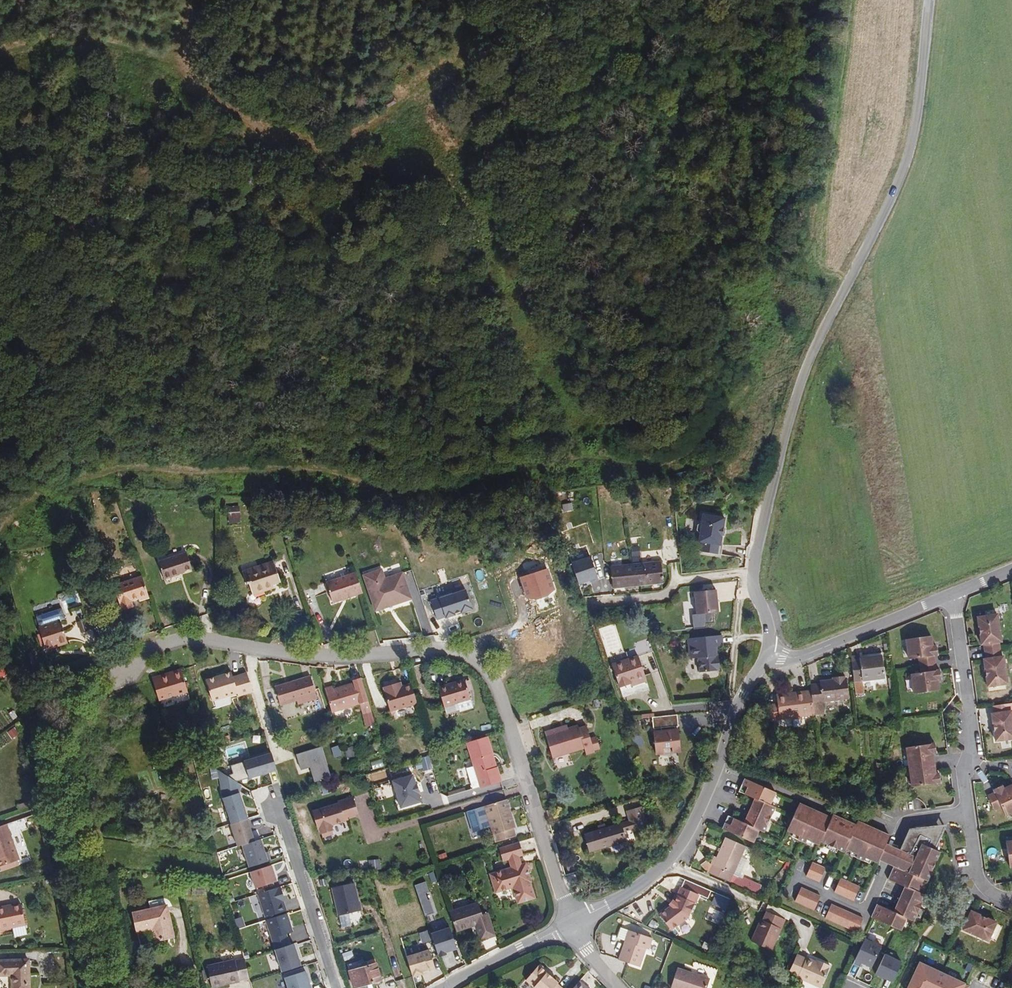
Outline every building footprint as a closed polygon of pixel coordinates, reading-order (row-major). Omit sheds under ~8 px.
[(723,541),(726,515),(700,512),(697,538),(701,539),(700,549),(719,552),(721,541),(723,541)] [(631,548),(632,556),(640,555),(639,546),(631,548)] [(599,575),(593,553),(571,559),(578,582),(599,575)] [(191,555),(162,564),(168,582),(183,577),(182,576),(197,571),(191,555)] [(613,587),(663,581),(660,560),(611,566),(613,587)] [(257,588),(258,590),(270,587),(269,584),(276,582),(269,562),(239,572),(242,584),(245,583),(248,591),(257,588)] [(521,575),(526,599),(556,592),(550,568),(521,575)] [(362,576),(374,611),(410,599),(401,573),(383,579),(380,570),(362,576)] [(361,592),(354,573),(325,582),(332,601),(361,592)] [(144,604),(153,601),(146,579),(118,589),(123,607),(125,607),(126,610),(137,607),(136,603),(142,601),(144,604)] [(697,611),(719,609),(717,587),(695,589),(697,611)] [(431,599),(437,620),(473,609),(467,588),(431,599)] [(697,611),(696,601),(688,601),(687,603),(688,611),(689,612),(697,611)] [(46,614),(50,625),(64,620),(75,616),(71,606),(46,614)] [(985,651),(1000,649),(999,641),(1001,641),(997,614),(978,617),(982,644),(984,643),(985,651)] [(50,625),(45,627),(52,648),(72,641),(64,620),(50,625)] [(89,623),(81,626),(84,634),(92,632),(89,623)] [(720,638),(686,642),(688,662),(697,661),(699,676),(718,673),(716,659),(714,660),(713,649),(721,649),(720,638)] [(918,668),(933,666),(932,658),(935,658),(934,648),(930,649),(929,638),(904,642),(907,662),(917,660),(918,668)] [(1001,656),(1000,649),(985,651),(986,658),(984,659),(988,686),(1007,683),(1004,656),(1001,656)] [(857,652),(848,653),(851,680),(881,676),(878,652),(857,655),(857,652)] [(627,685),(643,680),(635,660),(609,669),(617,691),(628,687),(627,685)] [(934,673),(933,666),(918,668),(919,675),(909,677),(912,697),(937,693),(935,682),(939,682),(938,673),(934,673)] [(171,673),(153,679),(159,698),(187,689),(180,669),(171,671),(171,673)] [(254,690),(248,671),(234,675),(232,671),(207,679),(213,699),(239,692),(240,695),(254,690)] [(292,699),(294,703),(313,698),(307,676),(272,686),(276,703),(292,699)] [(323,696),(328,711),(354,703),(356,707),(357,706),(366,704),(357,677),(348,680),(349,683),(330,689),(328,685),(321,688),(323,696)] [(817,686),(807,688),(808,693),(809,708),(819,706),(819,704),(847,700),(844,684),(842,678),(834,679),(834,682),(817,685),(817,686)] [(462,680),(435,688),(441,707),(455,703),(458,711),(471,707),(468,698),(462,680)] [(644,684),(643,680),(627,685),(628,687),(629,689),(644,684)] [(413,703),(407,684),(397,687),(392,689),(391,685),(380,688),(386,711),(413,703)] [(769,724),(811,718),(809,708),(808,693),(790,696),(791,699),(774,701),(775,707),(767,708),(769,724)] [(993,706),(994,713),(991,714),(995,741),(1011,738),(1011,716),(1011,710),(1009,711),(1008,703),(993,706)] [(366,704),(357,706),(360,717),(369,714),(366,704)] [(811,718),(821,716),(819,706),(809,708),(811,718)] [(678,713),(654,716),(655,727),(663,726),(663,731),(656,732),(658,753),(665,752),(664,746),(675,745),(675,751),(682,750),(680,729),(677,729),(676,725),(680,724),(678,713)] [(360,717),(363,725),(371,723),(369,714),(360,717)] [(550,734),(549,731),(541,734),(549,759),(580,749),(583,756),(591,753),(583,727),(575,729),(575,727),(564,730),(550,734)] [(488,754),(483,739),(464,744),(471,766),(475,781),(477,788),(496,782),(492,767),(489,769),(484,755),(488,754)] [(310,767),(315,782),(332,777),(323,746),(296,753),(301,769),(310,767)] [(906,770),(931,767),(930,756),(934,755),(932,746),(903,750),(906,770)] [(272,752),(243,761),(249,778),(278,768),(272,752)] [(382,758),(371,761),(373,769),(384,765),(382,758)] [(475,781),(471,766),(462,769),(467,784),(475,781)] [(933,777),(931,767),(906,770),(909,790),(938,786),(936,777),(933,777)] [(242,785),(217,769),(224,795),(239,792),(242,785)] [(413,774),(392,779),(400,807),(421,801),(413,774)] [(816,777),(808,778),(808,785),(816,785),(816,777)] [(753,816),(769,823),(775,810),(767,806),(773,794),(741,781),(736,794),(759,804),(753,816)] [(391,782),(384,784),(388,797),(395,794),(391,782)] [(1003,789),(1001,786),(993,789),(994,793),(987,796),(993,809),(1000,806),(1004,815),(1011,812),(1011,785),(1003,789)] [(231,823),(250,818),(242,791),(239,792),(224,795),(231,823)] [(335,801),(309,811),(315,828),(316,828),(318,833),(319,832),(320,836),(329,834),(328,830),(329,829),(327,825),(341,820),(340,815),(354,811),(350,798),(335,803),(335,801)] [(507,799),(485,805),(491,826),(496,842),(515,836),(513,828),(515,828),(507,799)] [(491,826),(485,805),(466,812),(473,833),(491,826)] [(799,811),(800,807),(796,806),(784,833),(796,839),(795,842),(802,845),(804,842),(816,848),(818,844),(841,855),(843,851),(854,857),(853,860),(861,863),(862,860),(874,866),(875,862),(883,847),(887,838),(882,837),(881,840),(878,838),(876,836),(872,832),(869,830),(859,831),(857,829),(858,825),(854,824),(852,827),(847,825),(845,831),(842,829),(842,825),(837,823),(838,821),(830,817),(828,820),(824,818),(823,822),(820,820),(815,814),(810,812),(802,813),(799,811)] [(624,811),(628,823),(629,826),(643,822),(639,807),(624,811)] [(719,831),(751,845),(756,832),(764,835),(769,823),(753,816),(748,828),(725,818),(719,831)] [(232,824),(237,845),(256,840),(251,819),(232,824)] [(847,825),(838,821),(837,823),(842,825),(842,829),(845,831),(847,825)] [(629,826),(628,823),(616,827),(616,826),(581,836),(587,854),(621,844),(619,835),(630,832),(631,834),(645,829),(643,822),(629,826)] [(8,827),(0,829),(0,869),(21,862),(8,827)] [(892,869),(921,883),(924,884),(936,855),(931,852),(939,835),(932,832),(933,830),(907,833),(904,841),(905,842),(899,855),(892,869)] [(881,840),(882,837),(872,832),(876,836),(878,838),(881,840)] [(242,844),(249,867),(269,861),(262,838),(256,840),(242,844)] [(724,873),(728,875),(740,847),(720,838),(711,858),(708,857),(705,864),(708,866),(705,874),(720,881),(724,873)] [(520,858),(515,844),(495,850),(499,864),(505,862),(515,859),(520,858)] [(883,847),(875,862),(886,867),(890,869),(892,869),(899,855),(893,852),(883,847)] [(446,852),(438,855),(440,861),(448,859),(446,852)] [(936,855),(924,884),(928,886),(941,857),(936,855)] [(379,859),(368,859),(369,870),(380,869),(379,859)] [(515,859),(505,862),(508,870),(518,867),(515,859)] [(257,889),(278,883),(273,865),(252,871),(257,889)] [(822,871),(809,865),(803,879),(816,885),(822,871)] [(518,867),(508,870),(486,877),(492,895),(509,890),(514,906),(531,901),(527,885),(528,885),(522,866),(518,867)] [(900,904),(916,912),(922,898),(915,895),(921,883),(892,869),(890,869),(884,882),(906,892),(900,904)] [(427,881),(416,883),(424,915),(435,912),(427,881)] [(856,890),(837,881),(831,895),(850,903),(856,890)] [(208,884),(195,882),(194,889),(207,891),(208,884)] [(355,882),(332,888),(340,916),(362,910),(355,882)] [(258,893),(266,918),(287,912),(279,887),(258,893)] [(666,932),(681,921),(684,918),(692,897),(675,889),(669,903),(665,908),(661,911),(654,918),(666,932)] [(817,899),(797,890),(791,904),(811,912),(817,899)] [(478,900),(450,910),(456,932),(475,926),(484,923),(482,913),(478,900)] [(871,921),(897,933),(903,921),(910,924),(916,912),(900,904),(895,917),(873,907),(867,920),(871,921)] [(6,909),(0,910),(0,929),(1,929),(2,933),(27,927),(22,907),(13,909),(7,911),(6,909)] [(860,921),(827,907),(822,921),(853,935),(860,921)] [(167,908),(134,916),(139,935),(150,933),(153,944),(175,938),(167,908)] [(495,936),(488,911),(482,913),(484,923),(475,926),(478,940),(495,936)] [(969,913),(962,911),(956,924),(963,927),(962,930),(987,941),(995,923),(970,911),(969,913)] [(287,913),(265,920),(271,939),(286,935),(293,933),(287,913)] [(776,931),(779,921),(762,914),(758,923),(776,931)] [(767,951),(776,931),(758,923),(755,921),(747,943),(767,951)] [(451,926),(431,932),(437,956),(457,950),(451,926)] [(619,943),(622,932),(614,929),(610,940),(619,943)] [(428,932),(420,934),(423,943),(431,941),(428,932)] [(645,939),(622,932),(619,943),(612,962),(632,968),(639,950),(642,951),(645,939)] [(290,943),(286,935),(271,939),(274,948),(275,948),(290,943)] [(883,945),(865,937),(855,959),(863,962),(873,967),(883,945)] [(275,948),(282,971),(302,964),(295,941),(275,948)] [(423,950),(428,970),(435,968),(430,948),(423,950)] [(422,950),(406,954),(412,976),(428,972),(428,970),(422,950)] [(352,951),(342,953),(344,960),(354,957),(352,951)] [(876,973),(891,980),(901,960),(886,953),(876,973)] [(248,977),(243,959),(235,961),(235,959),(206,966),(211,986),(239,981),(239,979),(248,977)] [(812,963),(802,959),(794,979),(816,987),(817,987),(826,966),(817,963),(816,965),(812,963)] [(921,960),(908,987),(965,987),(968,982),(921,960)] [(352,972),(357,987),(365,987),(390,979),(384,961),(352,972)] [(0,963),(0,976),(11,977),(11,987),(29,987),(28,963),(0,963)] [(545,973),(537,966),(523,982),(530,987),(556,987),(554,986),(555,985),(549,980),(544,975),(545,973)] [(306,968),(285,975),(290,987),(312,987),(306,968)] [(673,971),(667,987),(703,987),(705,981),(673,971)]
